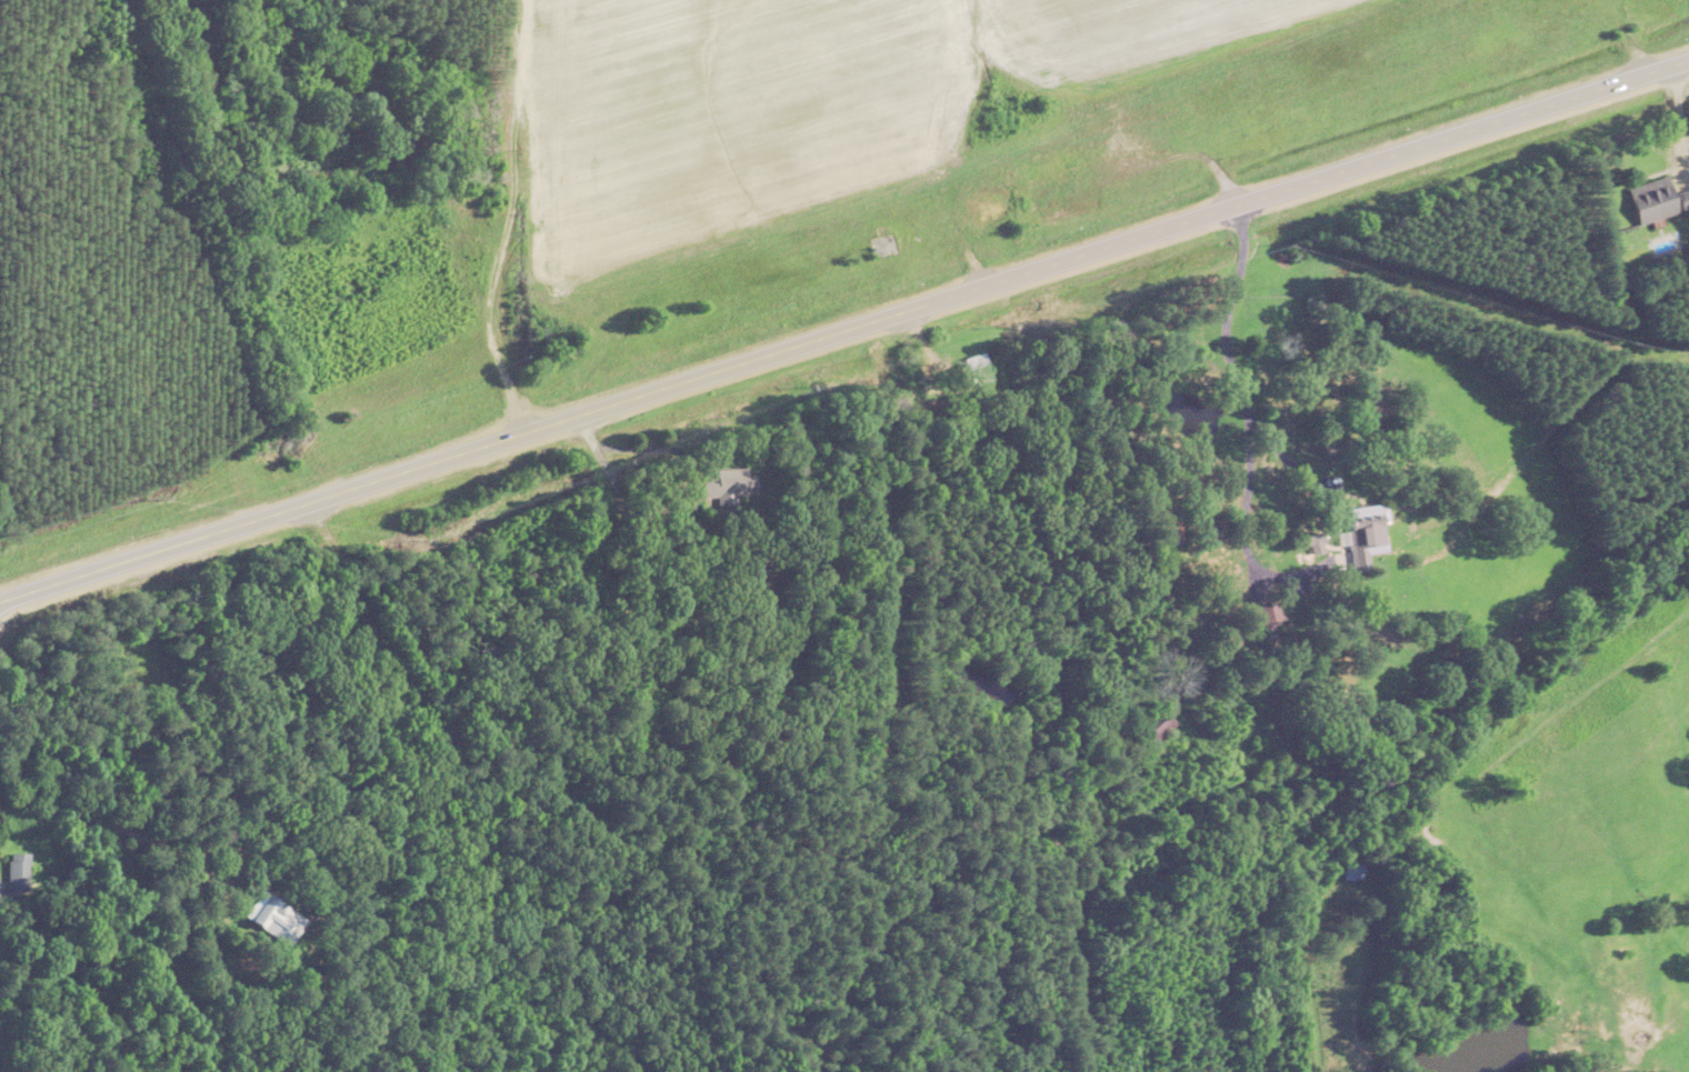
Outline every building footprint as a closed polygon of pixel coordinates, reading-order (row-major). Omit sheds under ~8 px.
[(1677,193),(1672,176),(1630,187),(1640,223),(1688,210),(1688,190),(1677,193)] [(708,498),(721,497),(721,504),(740,503),(740,495),(761,494),(761,475),(753,475),(753,468),(720,469),(720,475),(707,476),(708,498)] [(1394,552),(1392,505),(1354,508),(1358,571),(1375,570),(1374,553),(1394,552)] [(32,892),(32,853),(10,853),(10,892),(32,892)] [(1366,882),(1369,864),(1350,861),(1347,879),(1366,882)] [(271,928),(288,902),(268,889),(251,916),(271,928)]
